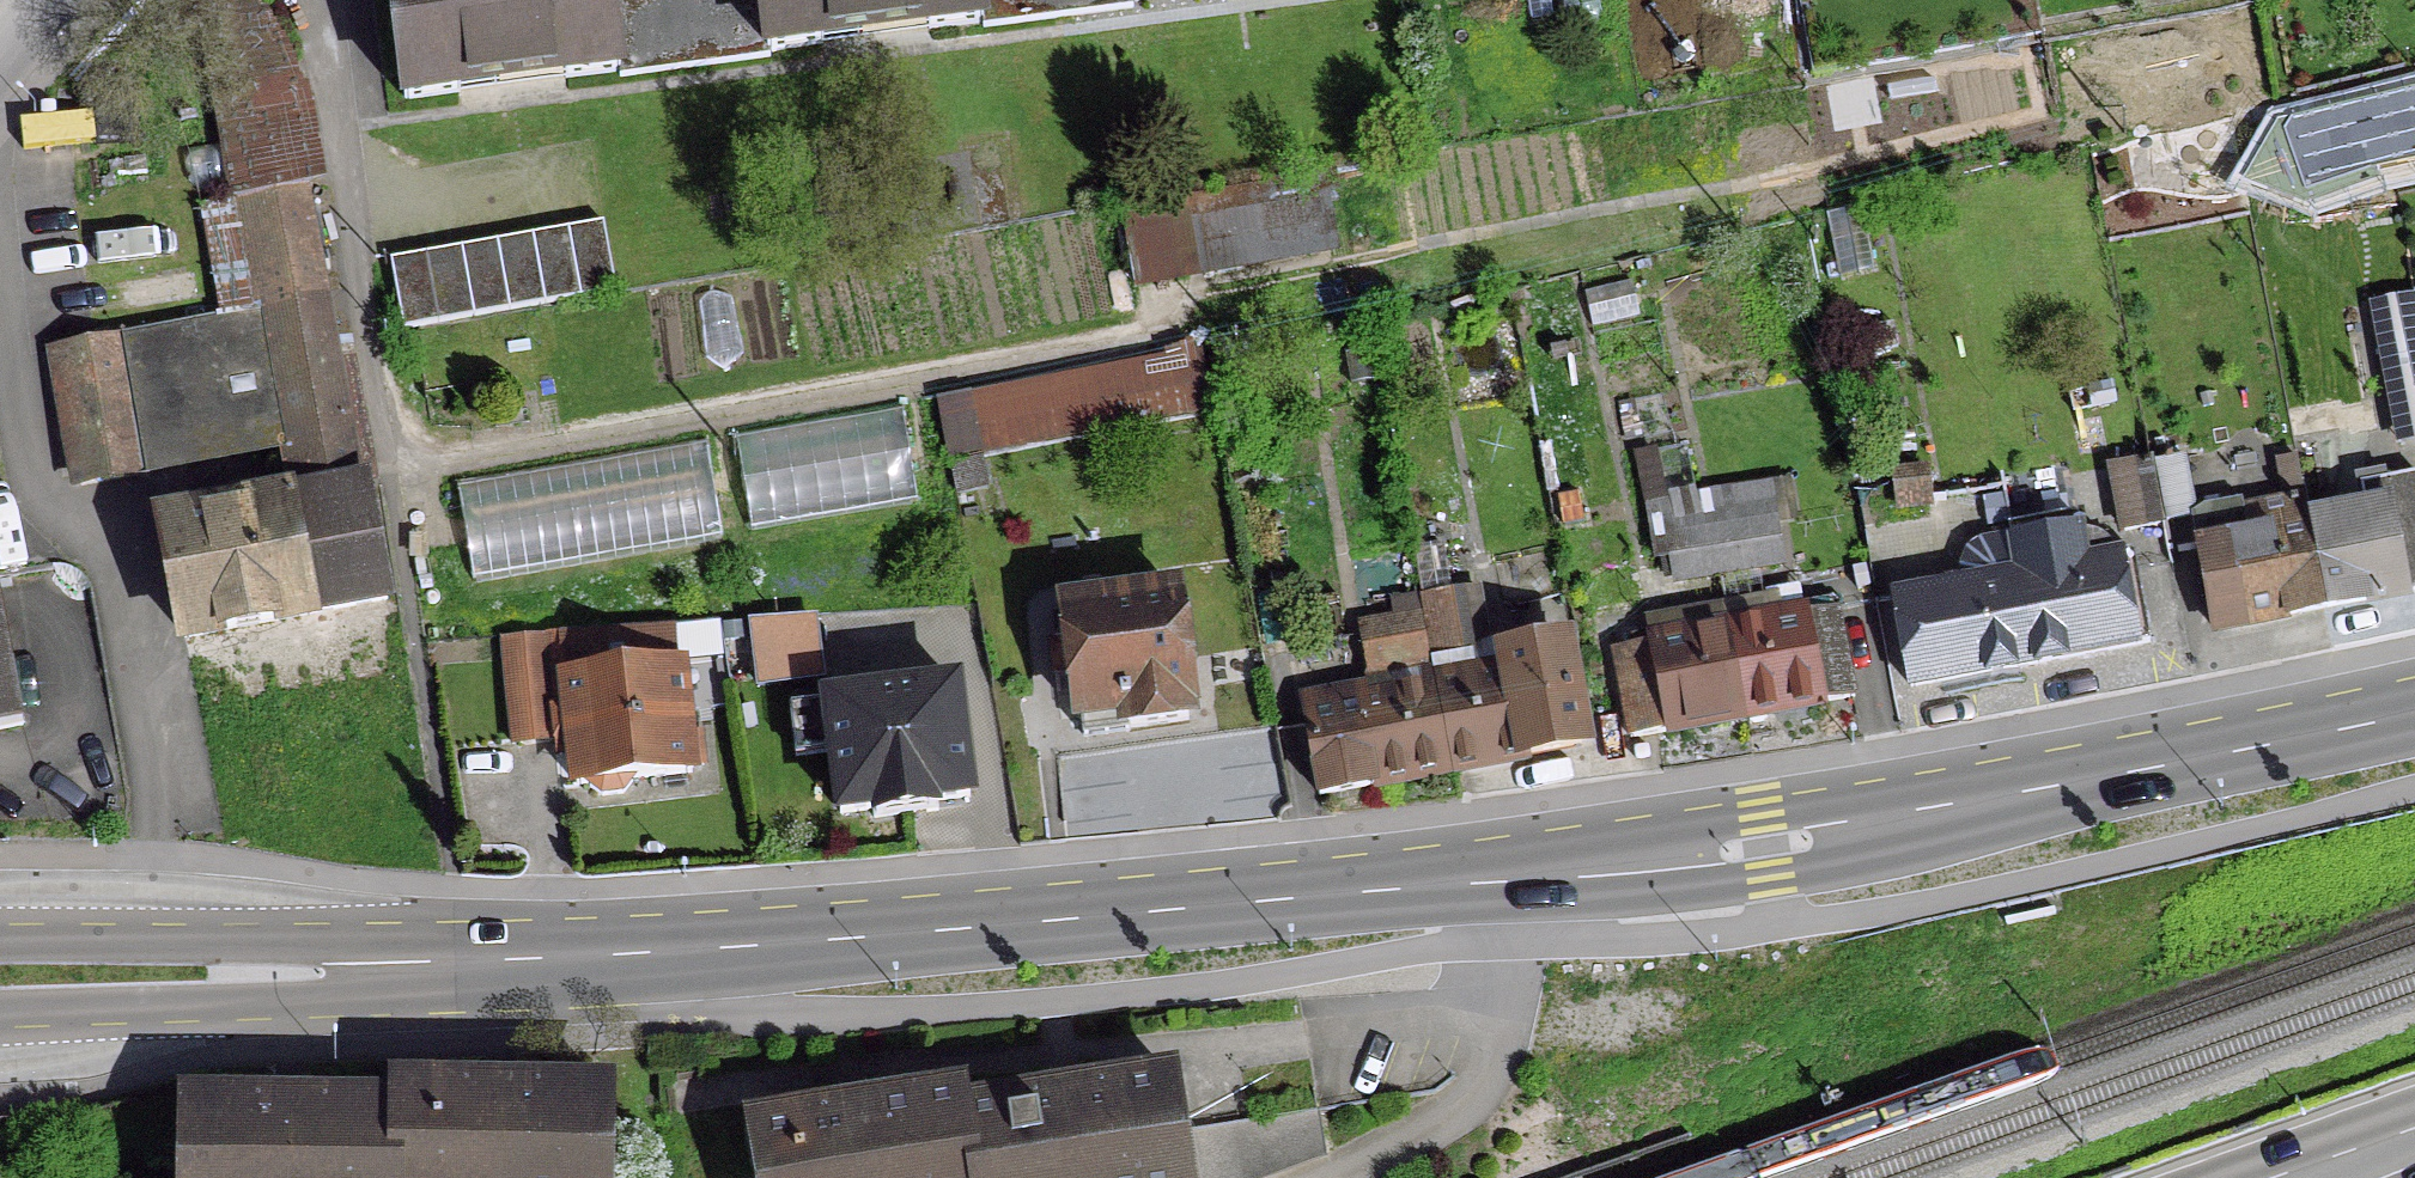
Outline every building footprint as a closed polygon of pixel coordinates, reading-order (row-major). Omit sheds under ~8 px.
[(398,102),(454,95),(452,78),(557,64),(559,80),(614,73),(605,9),(604,0),(385,0),(398,102)] [(605,9),(614,73),(615,79),(764,59),(763,53),(817,46),(815,29),(920,15),(923,32),(1052,20),(1049,0),(673,0),(605,9)] [(1726,18),(1763,13),(1761,0),(1723,0),(1726,18)] [(1306,204),(1187,225),(1196,273),(1314,252),(1306,204)] [(260,313),(45,353),(68,477),(283,437),(295,501),(355,490),(302,207),(243,218),(260,313)] [(597,224),(384,262),(397,332),(610,295),(597,224)] [(1625,284),(1579,294),(1586,329),(1633,318),(1625,284)] [(2413,298),(2375,305),(2400,438),(2414,435),(2414,307),(2413,298)] [(963,396),(933,401),(944,461),(974,455),(963,396)] [(896,409),(729,438),(745,533),(912,505),(896,409)] [(456,518),(461,547),(467,583),(716,541),(700,441),(450,483),(456,518)] [(976,460),(947,465),(952,496),(981,490),(976,460)] [(2147,460),(2106,468),(2118,533),(2159,525),(2147,460)] [(2206,542),(2194,544),(2211,630),(2321,609),(2304,525),(2298,495),(2290,460),(2271,463),(2278,499),(2239,507),(2238,501),(2200,509),(2189,517),(2192,521),(2194,520),(2207,539),(2206,542)] [(1922,476),(1891,478),(1893,507),(1923,506),(1922,476)] [(1773,485),(1697,497),(1704,541),(1707,541),(1745,534),(1751,568),(1774,564),(1766,516),(1778,514),(1773,485)] [(295,501),(157,527),(179,640),(381,602),(359,489),(355,490),(295,501)] [(1645,522),(1660,519),(1670,582),(1713,574),(1707,541),(1704,541),(1697,497),(1642,507),(1645,522)] [(2304,525),(2321,609),(2414,592),(2414,504),(2382,510),(2381,500),(2367,503),(2369,513),(2305,524),(2304,525)] [(2006,531),(2015,578),(2031,664),(2142,643),(2137,622),(2152,619),(2142,565),(2128,568),(2126,557),(2078,566),(2069,520),(2006,531)] [(1363,673),(1368,697),(1430,686),(1490,675),(1487,658),(1474,590),(1446,595),(1437,549),(1408,554),(1419,614),(1355,627),(1363,673)] [(2015,578),(1891,601),(1906,686),(2031,664),(2015,578)] [(1170,597),(1041,612),(1048,676),(1067,674),(1072,719),(1120,713),(1122,729),(1185,722),(1170,597)] [(1719,609),(1723,631),(1740,719),(1848,698),(1832,611),(1764,624),(1759,602),(1719,609)] [(806,625),(776,627),(776,657),(807,656),(806,625)] [(1723,631),(1608,653),(1625,741),(1740,719),(1723,631)] [(17,729),(0,639),(0,732),(17,729)] [(1490,675),(1430,686),(1445,772),(1575,748),(1555,645),(1501,655),(1487,658),(1490,675)] [(825,706),(823,706),(836,813),(869,809),(870,818),(929,810),(928,802),(962,798),(949,691),(882,699),(878,661),(820,668),(825,706)] [(543,665),(501,669),(509,745),(567,739),(572,786),(585,785),(597,796),(616,794),(624,780),(684,774),(672,667),(545,681),(543,665)] [(1368,697),(1298,711),(1314,798),(1445,772),(1430,686),(1368,697)] [(744,1130),(751,1177),(1264,1177),(1319,1157),(1312,1114),(1177,1135),(1169,1082),(960,1115),(957,1097),(744,1130)] [(388,1109),(390,1109),(389,1177),(602,1177),(604,1095),(388,1091),(388,1109)] [(178,1105),(176,1177),(389,1177),(390,1109),(388,1109),(178,1105)]
